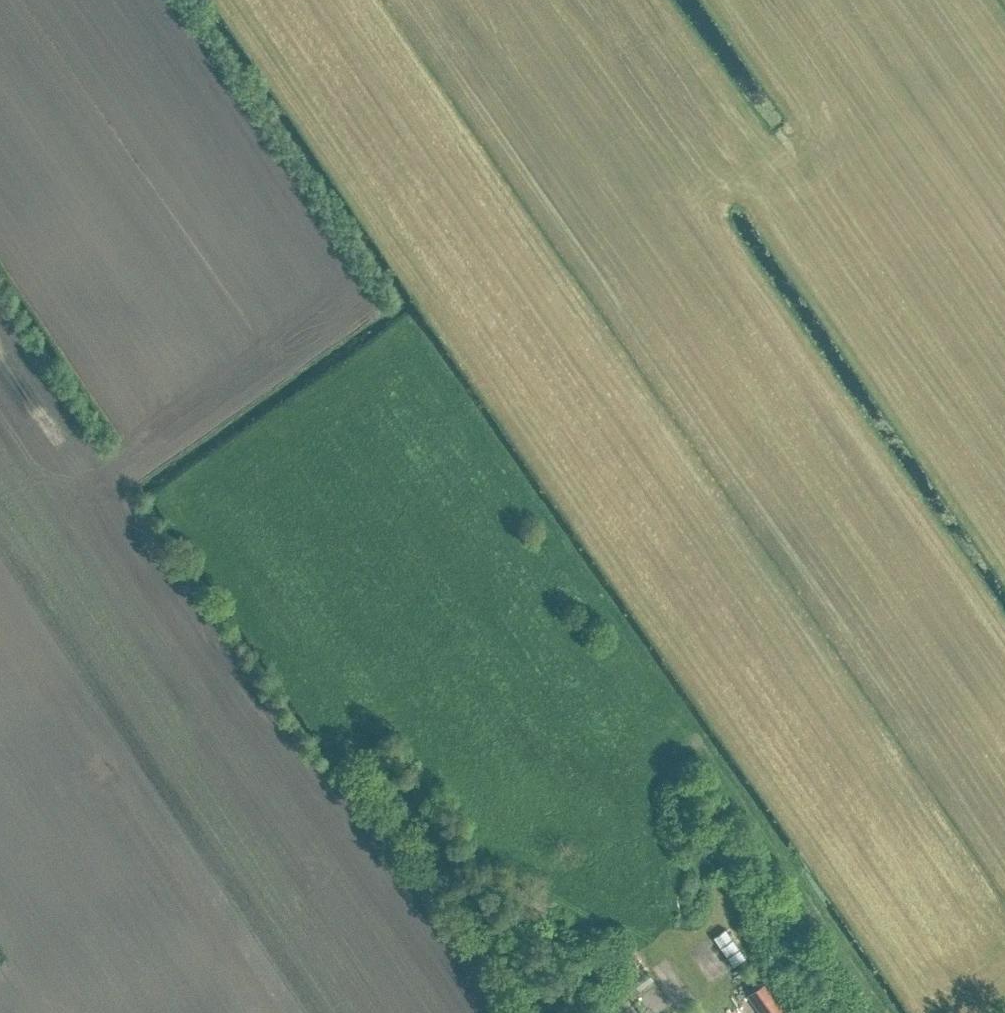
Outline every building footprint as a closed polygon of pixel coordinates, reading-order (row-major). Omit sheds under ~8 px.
[(768,981),(748,995),(761,1012),(790,1012),(768,981)]
